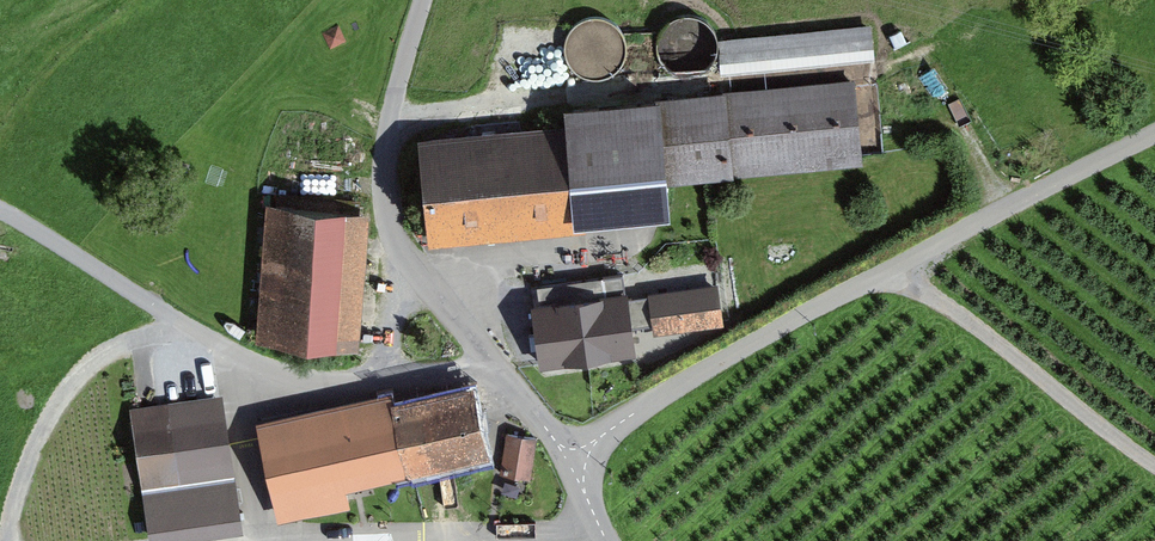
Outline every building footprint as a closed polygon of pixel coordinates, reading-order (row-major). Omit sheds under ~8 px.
[(715,56),(716,39),(707,25),(692,16),(675,17),(661,26),(653,40),(654,56),(662,70),(676,78),(692,78),(706,71),(715,56)] [(626,60),(626,43),(618,28),(603,20),(586,20),(572,30),(564,44),(565,60),(573,73),(587,81),(603,82),(617,74),(626,60)] [(338,23),(321,31),(330,50),(346,42),(338,23)] [(871,25),(717,41),(720,77),(874,61),(871,25)] [(666,180),(867,161),(859,82),(669,101),(668,91),(570,100),(572,122),(423,137),(434,248),(594,233),(592,217),(669,210),(666,180)] [(360,338),(370,203),(259,195),(249,329),(360,338)] [(635,277),(642,348),(721,340),(713,269),(635,277)] [(511,296),(521,375),(630,362),(620,283),(511,296)] [(346,480),(489,447),(473,378),(393,397),(391,387),(256,418),(279,516),(351,499),(346,480)] [(222,392),(129,406),(150,539),(243,525),(222,392)] [(536,435),(505,430),(499,470),(530,474),(536,435)]
